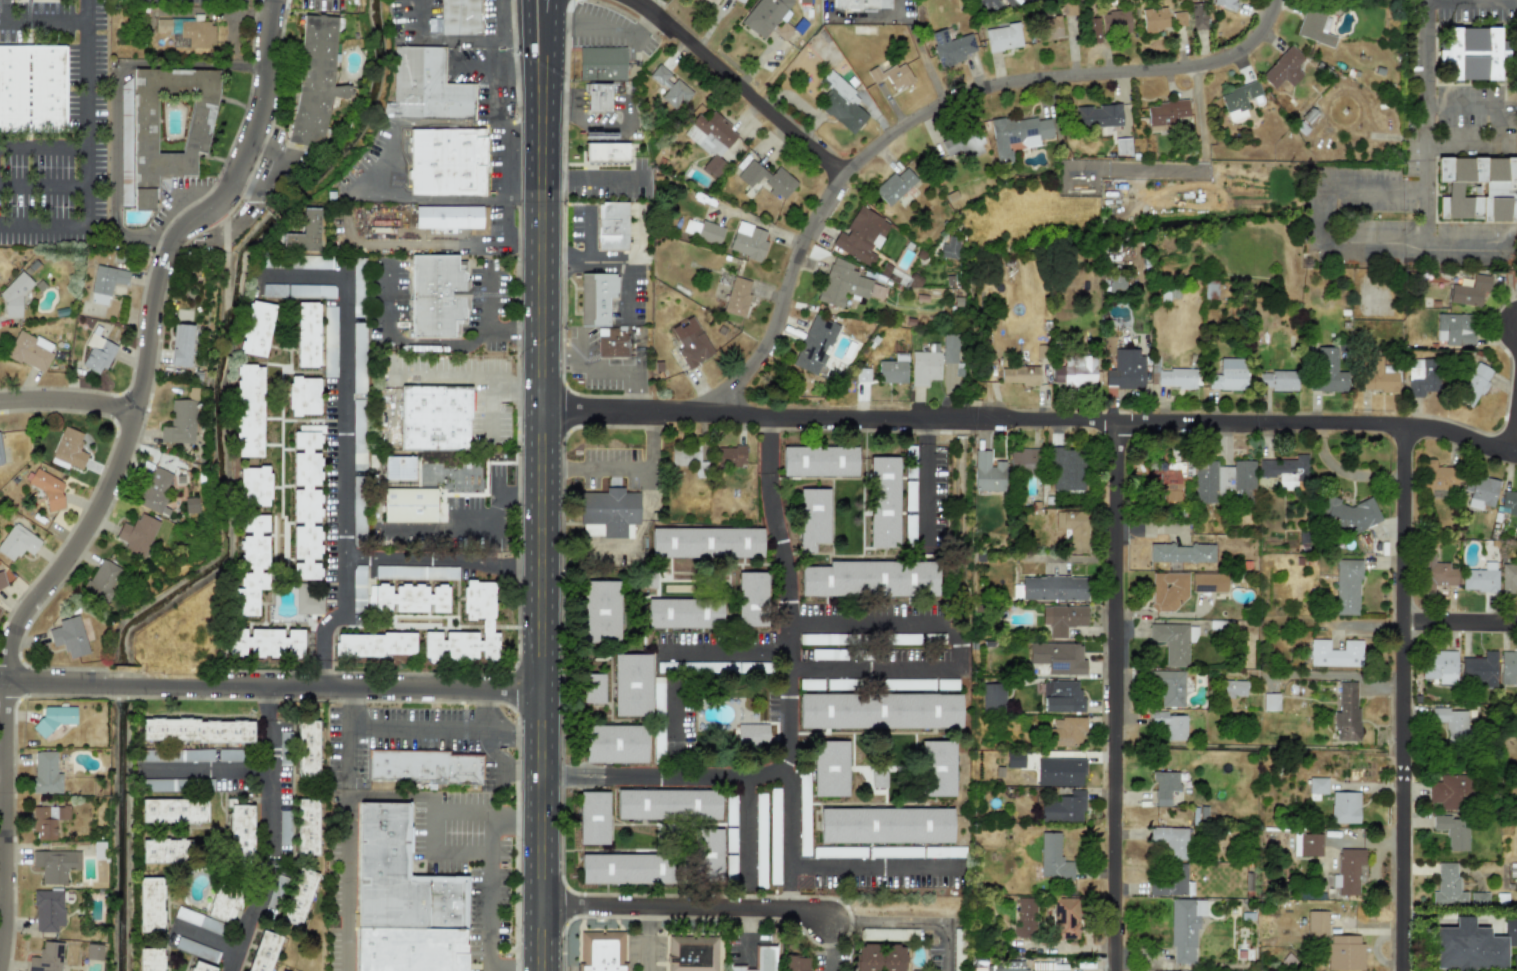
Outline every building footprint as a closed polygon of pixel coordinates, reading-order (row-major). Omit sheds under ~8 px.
[(440,34),(481,35),(482,0),(441,0),(440,34)] [(740,22),(762,40),(794,0),(757,0),(740,22)] [(891,0),(834,0),(833,7),(890,9),(891,0)] [(1235,0),(1212,0),(1211,5),(1232,11),(1235,0)] [(1075,15),(1075,3),(1063,3),(1063,15),(1075,15)] [(1191,29),(1206,29),(1205,3),(1190,4),(1191,29)] [(1336,37),(1325,34),(1331,14),(1304,7),(1296,37),(1333,47),(1336,37)] [(1143,31),(1167,30),(1166,9),(1142,9),(1143,31)] [(1129,11),(1101,11),(1101,34),(1130,33),(1129,11)] [(1185,12),(1172,13),(1173,26),(1185,26),(1185,12)] [(337,17),(302,14),(293,144),(324,146),(328,97),(348,99),(349,85),(333,84),(337,17)] [(1060,15),(1032,16),(1033,40),(1061,40),(1060,15)] [(1100,42),(1099,18),(1088,18),(1089,43),(1100,42)] [(214,48),(214,22),(179,21),(179,38),(187,38),(187,47),(214,48)] [(984,30),(988,53),(1022,46),(1018,23),(984,30)] [(939,67),(977,54),(970,33),(949,40),(944,28),(931,33),(935,45),(931,46),(939,67)] [(1498,81),(1498,60),(1506,60),(1506,41),(1498,41),(1498,28),(1445,28),(1445,44),(1437,44),(1437,62),(1448,62),(1448,80),(1498,81)] [(66,131),(65,45),(0,46),(0,132),(66,131)] [(1302,74),(1295,67),(1304,58),(1290,45),(1260,76),(1273,89),(1283,79),(1290,87),(1302,74)] [(444,47),(393,46),(392,102),(383,102),(383,117),(474,118),(474,84),(444,84),(444,47)] [(625,48),(579,47),(578,80),(624,81),(625,48)] [(867,71),(873,83),(885,76),(892,90),(903,84),(904,86),(914,81),(902,60),(880,73),(876,66),(867,71)] [(676,79),(674,81),(657,66),(649,75),(666,91),(659,98),(675,112),(692,93),(676,79)] [(214,70),(132,69),(132,83),(121,83),(120,206),(132,206),(132,211),(155,211),(155,177),(195,177),(195,153),(213,153),(214,70)] [(829,70),(820,81),(829,89),(821,98),(824,100),(818,107),(852,135),(868,117),(854,105),(861,97),(829,70)] [(1229,123),(1250,116),(1245,100),(1261,95),(1257,81),(1219,94),(1229,123)] [(587,112),(610,111),(610,83),(587,84),(587,112)] [(1188,117),(1187,102),(1147,103),(1148,130),(1177,129),(1176,118),(1188,117)] [(1075,106),(1076,128),(1122,126),(1121,105),(1075,106)] [(701,169),(716,180),(727,165),(718,159),(738,133),(712,113),(705,121),(697,115),(683,135),(711,156),(701,169)] [(1049,115),(990,122),(995,164),(1010,162),(1008,144),(1022,143),(1022,148),(1039,146),(1038,139),(1052,137),(1049,115)] [(976,126),(940,140),(949,164),(985,151),(976,126)] [(409,129),(409,195),(485,195),(484,129),(409,129)] [(1116,155),(1130,155),(1130,138),(1115,139),(1116,155)] [(628,143),(585,143),(585,164),(628,163),(628,143)] [(1514,158),(1436,158),(1436,182),(1446,182),(1446,221),(1515,220),(1514,158)] [(769,176),(752,159),(736,177),(750,189),(759,179),(782,201),(797,184),(778,166),(769,176)] [(917,180),(905,168),(896,176),(893,172),(873,191),(888,207),(917,180)] [(597,251),(628,251),(627,202),(596,203),(597,251)] [(488,207),(414,206),(414,231),(455,231),(455,229),(468,229),(468,235),(487,235),(488,207)] [(890,222),(858,207),(844,235),(837,232),(830,247),(870,266),(876,253),(875,252),(890,222)] [(282,233),(281,250),(318,251),(319,208),(302,208),(301,234),(282,233)] [(682,233),(719,244),(724,227),(702,221),(701,224),(686,220),(682,233)] [(760,261),(769,231),(737,221),(728,251),(760,261)] [(959,237),(947,237),(947,243),(940,243),(940,258),(958,259),(959,237)] [(411,338),(458,337),(458,324),(467,323),(466,261),(456,262),(456,255),(410,255),(411,338)] [(332,269),(332,257),(291,257),(291,268),(332,269)] [(818,301),(841,308),(846,292),(881,302),(885,285),(850,275),(853,264),(830,257),(818,301)] [(354,258),(352,317),(363,317),(365,259),(354,258)] [(129,272),(96,265),(89,302),(107,306),(111,283),(126,286),(129,272)] [(908,276),(883,265),(878,275),(904,286),(908,276)] [(25,274),(12,274),(12,289),(2,288),(2,318),(24,318),(25,274)] [(580,325),(608,326),(609,298),(617,299),(617,274),(580,274),(580,325)] [(1448,303),(1480,307),(1482,292),(1488,292),(1490,276),(1472,274),(1471,286),(1450,284),(1448,303)] [(753,282),(733,276),(723,311),(743,317),(753,282)] [(1125,278),(1108,278),(1108,291),(1124,292),(1125,278)] [(262,297),(286,298),(286,284),(263,284),(262,297)] [(335,297),(335,285),(288,285),(288,298),(335,297)] [(274,305),(247,301),(240,353),(266,357),(274,305)] [(296,367),(318,367),(318,302),(296,302),(296,367)] [(324,377),(337,377),(336,306),(323,306),(324,377)] [(818,376),(839,325),(813,314),(792,366),(818,376)] [(1445,341),(1445,345),(1473,346),(1474,315),(1436,314),(1436,341),(1445,341)] [(693,316),(670,327),(680,348),(677,349),(686,369),(713,356),(693,316)] [(191,325),(172,325),(170,367),(190,367),(191,325)] [(627,357),(626,327),(596,328),(597,358),(627,357)] [(55,346),(18,329),(5,356),(42,373),(55,346)] [(89,347),(81,366),(102,376),(116,345),(89,333),(84,345),(89,347)] [(957,364),(958,335),(943,334),(942,363),(957,364)] [(1346,392),(1347,372),(1336,372),(1337,347),(1313,347),(1313,392),(1346,392)] [(1104,369),(1104,385),(1115,385),(1116,390),(1143,389),(1143,349),(1114,349),(1114,369),(1104,369)] [(911,352),(911,386),(927,387),(927,380),(940,380),(940,352),(911,352)] [(906,384),(907,353),(894,353),(894,361),(878,361),(878,383),(906,384)] [(1397,392),(1398,373),(1381,373),(1382,357),(1367,356),(1367,373),(1359,372),(1359,391),(1397,392)] [(1208,375),(1208,390),(1246,390),(1246,359),(1220,358),(1220,375),(1208,375)] [(1407,397),(1424,397),(1424,392),(1437,392),(1438,359),(1411,359),(1411,367),(1408,367),(1407,397)] [(1052,386),(1095,385),(1095,360),(1065,360),(1065,366),(1052,367),(1052,386)] [(1492,370),(1474,361),(1456,400),(1474,408),(1492,370)] [(1158,369),(1158,362),(1150,362),(1149,387),(1196,388),(1196,370),(1158,369)] [(262,365),(236,365),(236,457),(262,457),(262,365)] [(1038,387),(1039,367),(1001,367),(1001,383),(1019,383),(1019,386),(1038,387)] [(869,382),(869,369),(856,368),(855,381),(869,382)] [(1260,371),(1259,390),(1296,391),(1297,372),(1260,371)] [(319,377),(288,378),(289,415),(320,415),(319,377)] [(400,451),(469,451),(469,387),(400,387),(400,451)] [(159,443),(194,444),(196,400),(171,399),(170,427),(160,426),(159,443)] [(320,451),(322,451),(322,425),(294,425),(294,451),(293,451),(292,487),(293,487),(293,524),(292,561),(293,561),(293,579),(320,579),(320,563),(311,563),(311,558),(320,558),(320,524),(321,487),(320,487),(320,451)] [(81,470),(87,454),(77,450),(84,434),(63,426),(49,462),(67,469),(68,465),(81,470)] [(10,464),(8,446),(1,447),(0,442),(0,465),(10,464)] [(782,445),(857,446),(856,476),(782,475),(782,445)] [(672,467),(693,466),(693,478),(706,478),(706,461),(700,461),(699,446),(671,447),(672,467)] [(745,446),(716,447),(717,467),(745,466),(745,446)] [(915,477),(916,446),(905,446),(905,477),(915,477)] [(1010,452),(1010,472),(1037,472),(1038,449),(1019,449),(1019,452),(1010,452)] [(1050,494),(1081,496),(1083,450),(1052,449),(1050,494)] [(991,451),(974,451),(973,494),(1004,495),(1005,462),(991,462),(991,451)] [(1259,477),(1279,477),(1279,479),(1290,479),(1290,480),(1308,480),(1308,455),(1295,455),(1295,460),(1259,460),(1259,477)] [(384,481),(414,480),(414,457),(383,457),(384,481)] [(869,457),(900,457),(899,545),(868,545),(869,457)] [(1435,460),(1424,460),(1423,490),(1454,491),(1455,467),(1434,466),(1435,460)] [(1255,461),(1232,461),(1232,466),(1216,466),(1216,461),(1194,461),(1194,503),(1227,503),(1227,496),(1255,496),(1255,461)] [(1160,465),(1158,500),(1180,501),(1181,480),(1190,480),(1190,466),(1160,465)] [(134,502),(165,518),(174,502),(163,496),(173,476),(154,466),(134,502)] [(27,471),(31,473),(35,467),(63,482),(60,491),(59,491),(61,494),(63,507),(48,511),(42,491),(27,481),(28,480),(24,477),(27,471)] [(269,467),(239,467),(240,506),(269,506),(269,467)] [(1493,507),(1498,481),(1469,475),(1466,491),(1469,492),(1467,507),(1482,509),(1482,506),(1493,507)] [(915,511),(916,482),(905,481),(904,511),(915,511)] [(435,489),(383,488),(383,522),(435,523),(435,489)] [(580,493),(580,538),(625,537),(625,524),(639,524),(639,492),(623,493),(623,488),(606,488),(606,493),(580,493)] [(799,489),(827,488),(828,541),(813,541),(813,551),(800,551),(799,489)] [(436,490),(436,512),(446,512),(445,490),(436,490)] [(1501,491),(1501,514),(1516,514),(1516,492),(1501,491)] [(1381,520),(1369,495),(1343,508),(1336,495),(1324,501),(1327,507),(1321,510),(1331,532),(1345,525),(1350,536),(1381,520)] [(115,537),(122,522),(131,526),(135,517),(137,518),(140,512),(159,521),(142,556),(124,547),(126,542),(115,537)] [(1055,529),(1069,529),(1068,552),(1087,553),(1089,513),(1056,512),(1055,529)] [(267,515),(241,515),(241,534),(240,534),(240,565),(249,565),(249,573),(240,573),(240,589),(233,589),(233,616),(258,616),(258,590),(268,590),(267,515)] [(916,540),(914,515),(904,515),(905,540),(916,540)] [(12,561),(0,551),(0,542),(14,523),(15,524),(16,522),(42,541),(32,554),(25,549),(19,556),(17,555),(12,561)] [(651,528),(763,527),(763,555),(652,557),(651,528)] [(1150,562),(1207,562),(1207,558),(1213,558),(1213,546),(1173,545),(1173,544),(1150,543),(1150,562)] [(1433,586),(1458,585),(1458,570),(1449,570),(1449,563),(1434,563),(1433,552),(1422,552),(1423,593),(1434,593),(1433,586)] [(86,578),(88,580),(101,558),(104,559),(105,559),(120,568),(109,587),(114,590),(103,607),(78,592),(86,578)] [(800,565),(828,565),(828,558),(940,560),(939,596),(800,595),(800,565)] [(1360,560),(1336,559),(1335,615),(1358,615),(1360,560)] [(1497,591),(1496,562),(1483,562),(1484,570),(1461,570),(1462,592),(1497,591)] [(364,566),(353,565),(353,592),(364,592),(364,566)] [(1513,587),(1516,587),(1516,565),(1501,565),(1500,593),(1513,593),(1513,587)] [(375,579),(457,580),(458,567),(375,566),(375,579)] [(737,571),(766,571),(766,623),(738,624),(737,571)] [(1187,573),(1151,573),(1152,612),(1174,612),(1174,600),(1188,600),(1187,573)] [(1191,592),(1226,593),(1227,574),(1191,573),(1191,592)] [(1087,576),(1021,578),(1022,600),(1088,599),(1087,576)] [(491,581),(462,582),(464,620),(479,619),(479,631),(442,633),(442,632),(423,633),(424,660),(442,659),(442,660),(479,658),(479,660),(498,659),(497,633),(494,633),(491,581)] [(620,581),(582,581),(582,642),(619,642),(620,581)] [(296,614),(321,614),(321,584),(296,584),(296,614)] [(447,585),(429,586),(429,585),(392,585),(368,585),(368,604),(373,604),(374,612),(392,612),(429,612),(429,613),(448,612),(447,585)] [(647,596),(722,596),(722,627),(647,627),(647,596)] [(1086,627),(1087,607),(1049,606),(1049,638),(1065,638),(1066,626),(1086,627)] [(47,630),(78,621),(78,623),(79,623),(89,652),(69,658),(67,651),(64,652),(61,643),(52,645),(47,630)] [(1149,642),(1165,642),(1164,667),(1187,667),(1188,625),(1149,624),(1149,642)] [(303,630),(284,630),(284,629),(247,629),(229,629),(229,657),(245,657),(245,648),(250,648),(250,657),(284,657),(284,659),(303,659),(303,630)] [(415,635),(335,633),(334,656),(414,657),(415,635)] [(944,633),(881,635),(881,645),(944,643),(944,633)] [(800,644),(840,645),(840,634),(800,634),(800,644)] [(1362,666),(1362,640),(1343,640),(1343,650),(1329,650),(1329,641),(1303,641),(1303,666),(1362,666)] [(1085,675),(1085,661),(1081,661),(1081,643),(1028,644),(1029,664),(1047,664),(1047,675),(1085,675)] [(811,659),(843,660),(844,650),(812,650),(811,659)] [(1421,679),(1438,679),(1438,684),(1455,684),(1456,651),(1435,651),(1435,655),(1421,655),(1421,679)] [(1483,658),(1461,658),(1461,681),(1483,682),(1483,688),(1495,689),(1496,651),(1483,651),(1483,658)] [(1514,685),(1514,675),(1516,675),(1516,652),(1500,652),(1499,685),(1514,685)] [(614,654),(651,653),(652,713),(615,714),(614,654)] [(772,662),(678,662),(657,662),(657,671),(772,672),(772,662)] [(1160,708),(1184,707),(1183,670),(1150,671),(1150,686),(1159,685),(1160,708)] [(604,674),(582,674),(582,704),(603,704),(604,674)] [(663,677),(652,677),(653,762),(664,762),(663,677)] [(823,689),(823,679),(800,679),(800,690),(823,689)] [(843,690),(843,679),(827,679),(827,689),(843,690)] [(882,689),(935,690),(935,680),(882,679),(882,689)] [(937,689),(957,689),(957,679),(937,679),(937,689)] [(1222,697),(1245,697),(1246,681),(1223,680),(1222,697)] [(1004,708),(1002,681),(981,682),(983,709),(1004,708)] [(1043,712),(1081,712),(1081,681),(1043,682),(1043,712)] [(1357,741),(1358,682),(1336,682),(1336,741),(1357,741)] [(799,693),(961,693),(961,726),(799,726),(799,693)] [(30,727),(41,715),(44,706),(76,706),(76,724),(59,724),(58,722),(43,738),(30,727)] [(1431,723),(1445,722),(1445,743),(1467,742),(1466,711),(1448,711),(1448,707),(1431,708),(1431,723)] [(1164,740),(1185,741),(1186,716),(1166,715),(1166,712),(1151,712),(1150,725),(1165,725),(1164,740)] [(141,718),(141,740),(196,740),(196,742),(254,742),(253,720),(246,720),(246,719),(241,719),(241,720),(237,720),(237,719),(232,719),(232,720),(218,720),(218,719),(213,719),(213,720),(209,720),(209,719),(204,719),(204,721),(198,721),(198,718),(190,718),(190,716),(186,716),(186,717),(182,717),(182,716),(177,716),(177,718),(163,718),(163,716),(158,716),(158,717),(154,717),(154,716),(149,716),(149,718),(141,718)] [(1085,717),(1054,718),(1054,729),(1048,729),(1048,745),(1081,745),(1081,731),(1085,731),(1085,717)] [(319,721),(298,720),(296,776),(317,776),(319,721)] [(737,722),(768,723),(768,748),(737,748),(737,722)] [(646,763),(646,726),(584,725),(584,763),(646,763)] [(812,740),(847,740),(848,795),(812,795),(812,740)] [(918,740),(954,740),(954,796),(918,797),(918,740)] [(218,761),(240,761),(241,750),(219,750),(218,761)] [(34,752),(37,752),(37,751),(56,751),(56,774),(61,774),(61,793),(31,793),(31,777),(34,777),(34,752)] [(369,751),(368,781),(480,783),(480,752),(369,751)] [(1022,768),(1022,755),(1005,755),(1005,768),(1022,768)] [(1036,786),(1083,786),(1084,759),(1036,759),(1036,786)] [(1428,782),(1428,803),(1439,803),(1439,809),(1459,809),(1459,801),(1466,800),(1466,768),(1439,769),(1439,782),(1428,782)] [(869,769),(887,769),(887,786),(869,786),(869,769)] [(1180,803),(1179,771),(1154,772),(1154,807),(1171,807),(1171,803),(1180,803)] [(810,856),(809,775),(798,775),(799,856),(810,856)] [(1327,794),(1327,778),(1309,778),(1308,794),(1327,794)] [(140,779),(139,791),(170,791),(171,780),(140,779)] [(780,788),(769,788),(770,885),(780,884),(780,788)] [(616,819),(719,820),(720,791),(616,789),(616,819)] [(1084,790),(1069,790),(1069,796),(1057,796),(1057,802),(1040,802),(1040,822),(1081,822),(1081,813),(1084,813),(1084,790)] [(578,844),(608,844),(608,792),(579,792),(578,844)] [(1330,823),(1358,824),(1359,792),(1331,792),(1330,823)] [(765,888),(766,793),(755,793),(755,888),(765,888)] [(745,796),(725,796),(726,827),(725,827),(726,854),(725,854),(725,881),(738,881),(738,891),(746,891),(745,796)] [(141,823),(207,824),(207,799),(142,798),(141,823)] [(318,855),(318,799),(297,799),(297,855),(318,855)] [(403,804),(358,803),(356,970),(463,970),(464,929),(458,929),(458,877),(402,877),(403,804)] [(253,804),(229,805),(230,857),(254,857),(253,804)] [(70,807),(34,806),(33,840),(55,840),(55,820),(69,820),(70,807)] [(819,809),(952,806),(953,841),(820,843),(819,809)] [(1468,851),(1467,818),(1452,818),(1452,815),(1432,816),(1433,831),(1447,831),(1447,851),(1468,851)] [(1186,828),(1150,828),(1150,843),(1165,843),(1165,859),(1187,859),(1186,828)] [(721,829),(692,829),(692,885),(722,885),(721,829)] [(1040,878),(1074,879),(1074,861),(1059,861),(1060,833),(1040,833),(1040,878)] [(1321,833),(1293,834),(1293,857),(1321,856),(1321,833)] [(142,863),(191,863),(191,839),(141,840),(142,863)] [(94,859),(105,859),(105,842),(93,842),(94,859)] [(813,848),(813,858),(866,857),(866,847),(813,848)] [(922,858),(922,847),(870,847),(870,857),(922,858)] [(924,857),(963,858),(963,847),(924,847),(924,857)] [(1337,875),(1332,875),(1331,888),(1336,888),(1336,898),(1358,898),(1358,865),(1364,865),(1364,849),(1338,849),(1337,875)] [(41,868),(41,885),(66,885),(66,870),(80,870),(80,851),(32,851),(32,867),(41,868)] [(581,884),(670,883),(670,854),(581,855),(581,884)] [(1457,862),(1437,863),(1437,892),(1432,892),(1432,906),(1467,906),(1466,893),(1457,893),(1457,862)] [(1148,894),(1185,896),(1186,866),(1167,865),(1166,876),(1149,875),(1148,894)] [(300,927),(317,874),(297,868),(280,921),(300,927)] [(283,877),(274,875),(266,906),(275,908),(283,877)] [(139,878),(139,932),(163,932),(163,878),(139,878)] [(206,915),(234,925),(243,899),(216,889),(206,915)] [(34,932),(60,932),(60,891),(35,891),(34,932)] [(1470,904),(1487,905),(1488,894),(1470,893),(1470,904)] [(1018,937),(1035,937),(1036,898),(1018,898),(1018,937)] [(1049,908),(1048,938),(1077,939),(1077,899),(1053,899),(1053,909),(1049,908)] [(1170,963),(1195,964),(1196,915),(1207,915),(1207,900),(1171,899),(1170,963)] [(173,917),(220,935),(224,924),(178,906),(173,917)] [(1306,938),(1327,939),(1327,911),(1307,911),(1306,938)] [(1505,969),(1505,947),(1516,947),(1516,919),(1504,919),(1504,937),(1488,937),(1488,927),(1473,927),(1473,917),(1454,917),(1454,928),(1434,928),(1434,969),(1505,969)] [(262,930),(247,970),(270,970),(282,937),(262,930)] [(581,933),(581,940),(587,940),(587,966),(580,966),(580,970),(624,970),(625,934),(581,933)] [(1329,936),(1329,944),(1325,944),(1325,970),(1344,970),(1364,970),(1363,943),(1359,943),(1359,935),(1329,936)] [(717,937),(666,936),(665,970),(716,970),(717,937)] [(174,949),(216,962),(220,951),(178,938),(174,949)] [(28,970),(61,970),(62,943),(40,942),(39,957),(28,957),(28,970)] [(774,944),(755,944),(755,970),(745,970),(745,964),(728,964),(728,970),(774,970),(774,944)] [(86,960),(102,960),(102,945),(86,945),(86,960)] [(855,970),(903,970),(904,946),(856,945),(855,970)] [(162,948),(138,948),(138,970),(163,970),(162,948)] [(808,956),(784,955),(784,970),(808,970),(808,956)] [(215,967),(193,960),(189,970),(214,970),(215,967)] [(1068,963),(1028,963),(1028,961),(985,960),(984,970),(1068,970),(1068,963)]
